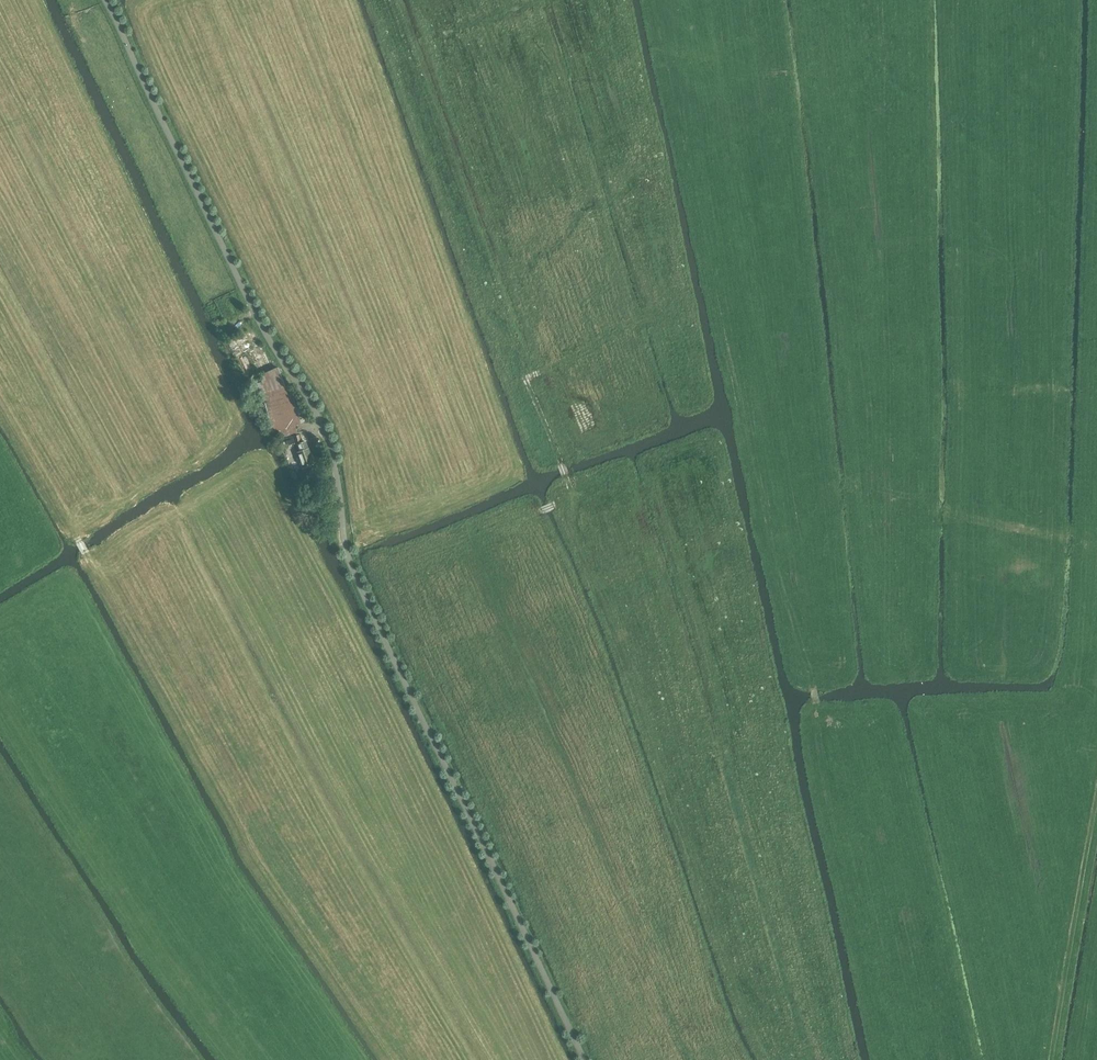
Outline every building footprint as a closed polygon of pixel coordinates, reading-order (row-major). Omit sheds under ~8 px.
[(254,328),(222,342),(222,343),(230,359),(234,357),(254,396),(262,394),(275,439),(297,433),(295,427),(301,425),(301,424),(308,422),(303,406),(296,407),(290,386),(285,387),(277,367),(273,369),(254,328)] [(299,453),(298,453),(297,453),(302,468),(314,463),(308,449),(306,442),(296,445),(299,453)]
